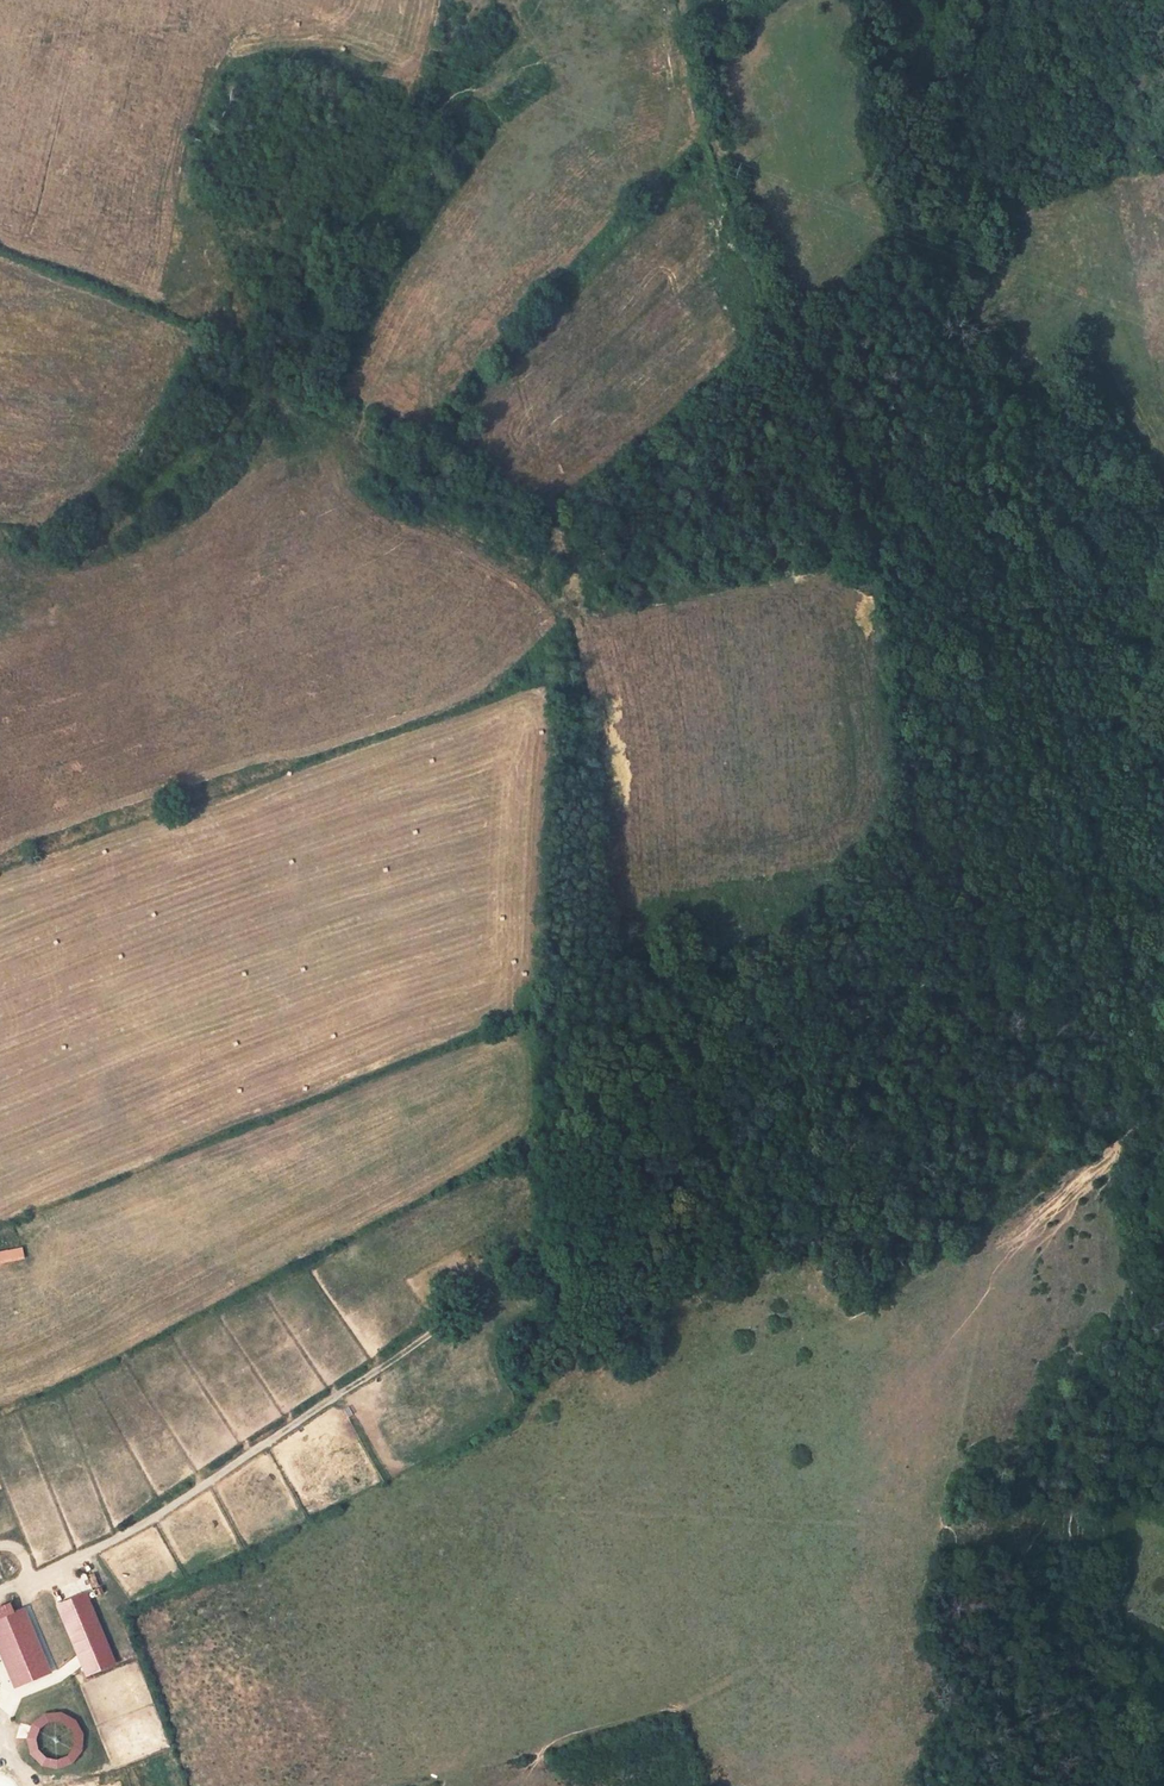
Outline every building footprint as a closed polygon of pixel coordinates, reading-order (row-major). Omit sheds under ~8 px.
[(23,1259),(21,1249),(0,1253),(0,1263),(23,1259)] [(89,1591),(58,1604),(87,1676),(118,1663),(89,1591)] [(1,1651),(17,1688),(56,1672),(28,1606),(17,1611),(13,1602),(0,1607),(0,1618),(0,1651),(1,1651)]
